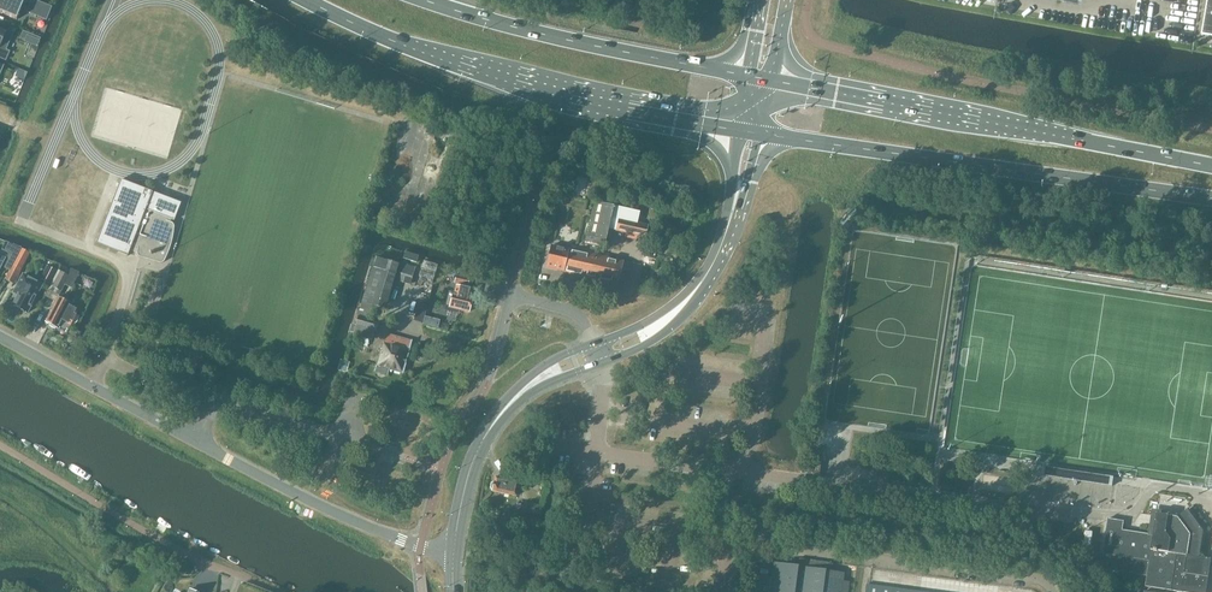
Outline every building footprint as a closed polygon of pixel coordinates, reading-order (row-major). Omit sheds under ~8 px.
[(17,20),(25,0),(0,0),(0,13),(17,20)] [(26,12),(47,20),(52,7),(35,0),(32,0),(26,12)] [(1202,35),(1211,37),(1211,0),(1208,0),(1207,10),(1202,35)] [(5,60),(9,52),(5,50),(12,33),(0,28),(0,58),(5,60)] [(96,244),(128,256),(130,251),(138,253),(138,256),(139,257),(161,263),(163,262),(166,258),(168,252),(171,244),(174,233),(174,226),(173,224),(171,223),(172,220),(175,221),(182,203),(153,191),(121,179),(96,244)] [(594,202),(585,243),(604,248),(609,229),(628,234),(646,238),(648,226),(637,224),(640,212),(614,206),(594,202)] [(13,262),(19,250),(6,243),(3,250),(9,253),(9,261),(13,262)] [(568,250),(552,246),(546,268),(563,272),(563,273),(615,285),(616,285),(617,282),(616,282),(619,271),(622,261),(621,261),(568,248),(568,250)] [(376,257),(369,279),(370,279),(354,335),(371,339),(373,331),(375,331),(378,321),(367,319),(368,314),(378,317),(395,263),(376,257)] [(14,284),(22,269),(21,268),(24,262),(17,258),(5,279),(14,284)] [(396,281),(410,285),(415,267),(401,263),(396,281)] [(50,284),(56,271),(48,266),(41,279),(50,284)] [(71,288),(76,280),(60,272),(60,273),(50,291),(59,295),(65,285),(71,288)] [(470,279),(459,276),(457,283),(468,286),(470,279)] [(38,297),(41,290),(28,283),(24,289),(23,289),(15,305),(29,312),(33,305),(35,306),(39,298),(38,297)] [(449,310),(458,312),(458,310),(468,312),(469,310),(471,309),(472,305),(470,303),(472,297),(471,297),(473,290),(456,286),(454,293),(453,293),(449,310)] [(46,323),(66,333),(68,333),(71,326),(79,311),(71,307),(72,305),(59,298),(46,323)] [(409,350),(411,342),(386,335),(382,350),(381,350),(376,366),(403,374),(409,350)] [(813,450),(809,474),(819,476),(823,452),(813,450)] [(494,478),(493,484),(491,483),(490,488),(492,490),(492,491),(515,496),(518,483),(494,478)] [(517,501),(516,508),(531,511),(532,503),(517,501)] [(1146,587),(1180,591),(1206,591),(1211,559),(1200,557),(1204,531),(1188,510),(1178,517),(1157,514),(1154,535),(1123,531),(1124,522),(1108,519),(1101,569),(1147,576),(1146,587)] [(843,582),(824,579),(825,571),(826,571),(826,570),(798,566),(773,563),(772,564),(773,564),(771,578),(752,576),(750,591),(841,591),(843,582)]
